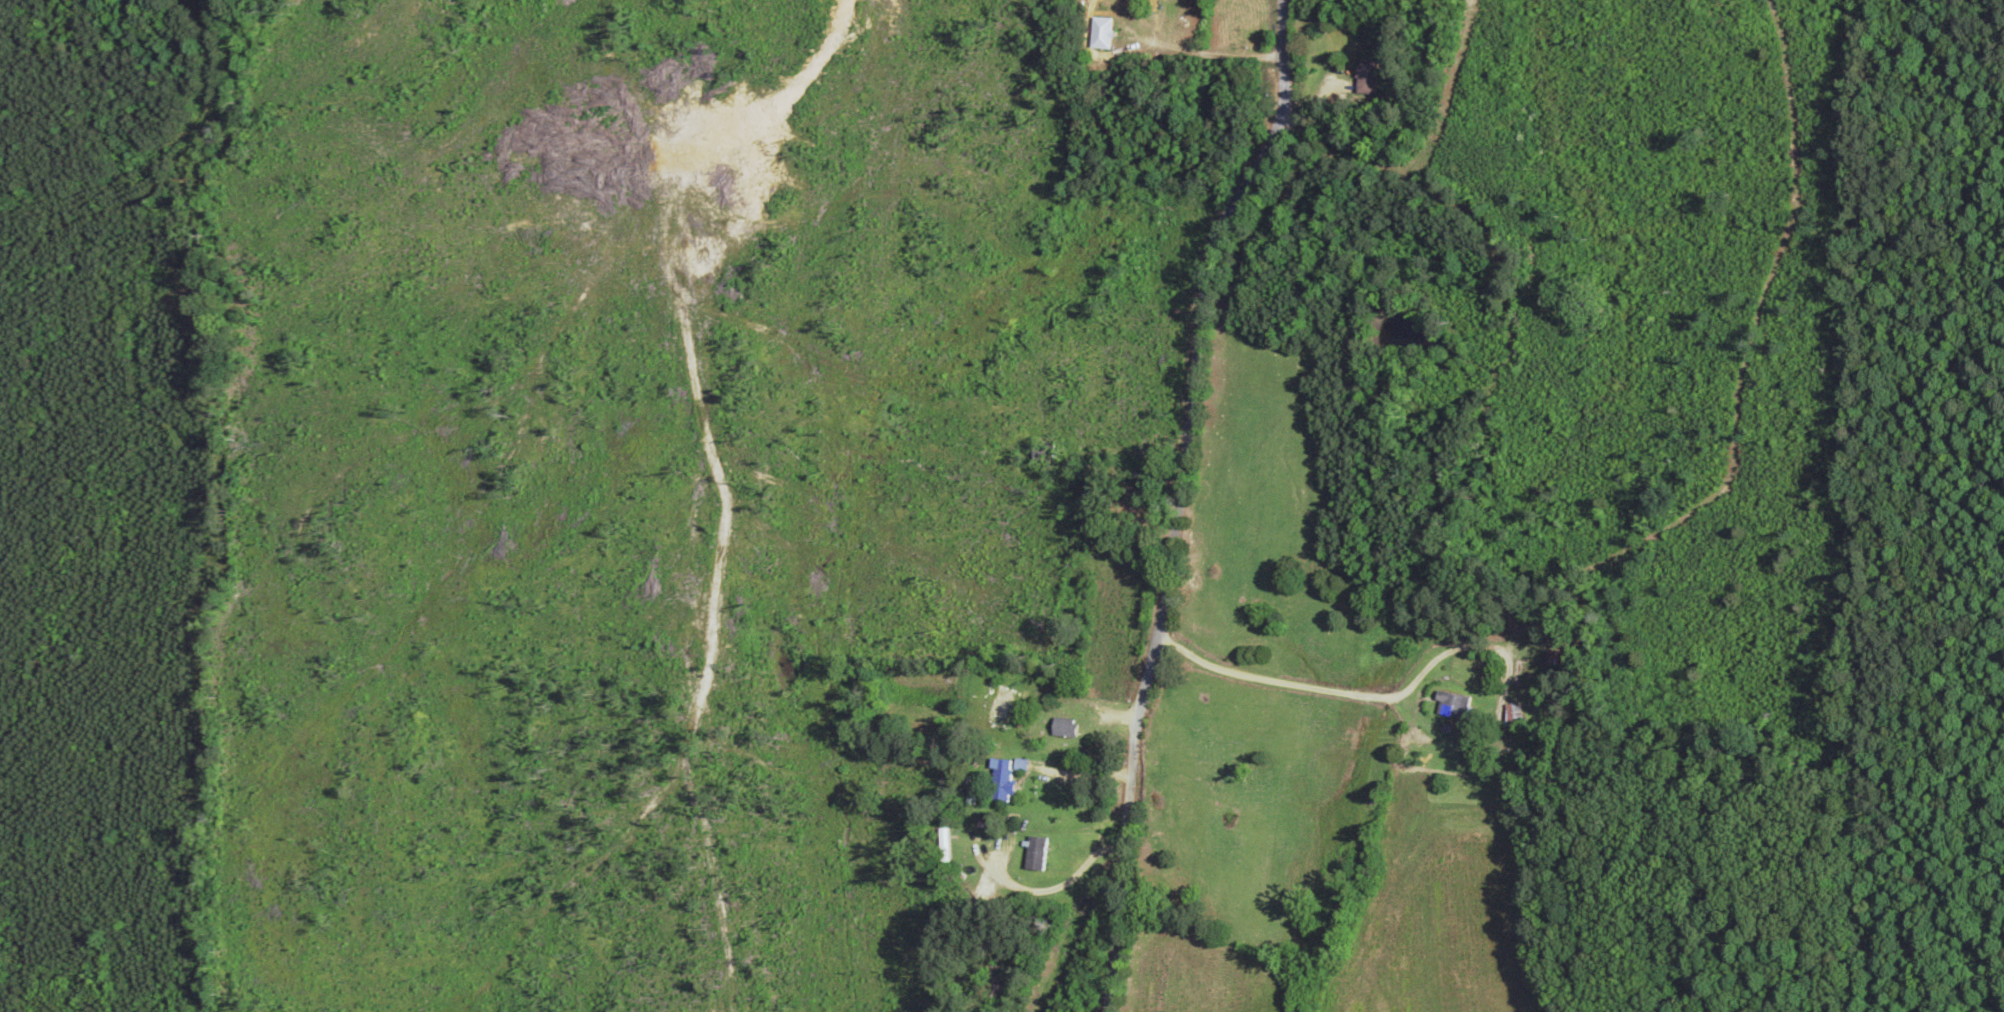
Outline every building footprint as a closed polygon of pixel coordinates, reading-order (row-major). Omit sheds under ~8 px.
[(1089,50),(1109,50),(1109,20),(1089,20),(1089,50)] [(1375,96),(1375,61),(1356,61),(1355,96),(1375,96)] [(983,724),(1003,728),(1012,688),(993,684),(983,724)] [(1433,716),(1465,722),(1469,698),(1437,692),(1433,716)] [(1074,720),(1049,720),(1049,737),(1074,737),(1074,720)] [(1010,802),(1010,770),(990,770),(990,802),(1010,802)] [(1045,839),(1026,837),(1023,871),(1042,873),(1045,839)]
